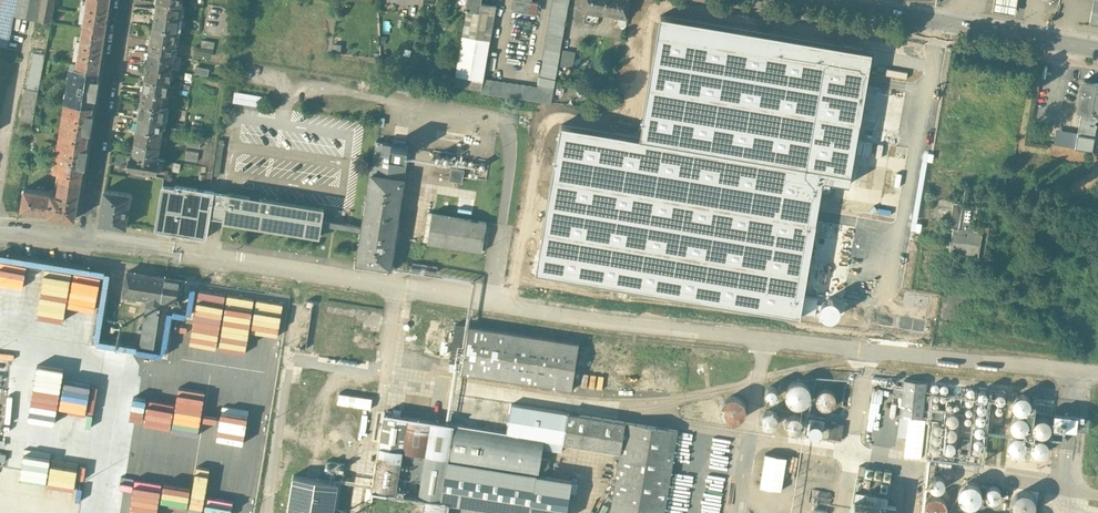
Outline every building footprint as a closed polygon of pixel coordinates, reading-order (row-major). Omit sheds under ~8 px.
[(0,14),(0,35),(13,37),(17,15),(39,19),(33,51),(48,54),(59,0),(3,0),(0,14)] [(83,27),(106,31),(111,0),(88,0),(83,27)] [(484,77),(482,91),(551,103),(569,0),(554,0),(539,86),(484,77)] [(516,7),(534,10),(536,0),(518,0),(516,7)] [(582,8),(605,12),(607,0),(583,0),(582,8)] [(605,12),(628,16),(630,0),(607,0),(605,12)] [(991,8),(1015,13),(1018,0),(993,0),(991,8)] [(182,5),(157,1),(155,14),(180,18),(182,5)] [(180,18),(155,14),(153,27),(178,31),(180,18)] [(872,51),(661,14),(639,137),(561,124),(535,270),(800,316),(801,313),(804,295),(824,179),(849,183),(872,51)] [(106,31),(83,27),(77,65),(100,70),(106,31)] [(178,31),(153,27),(151,40),(176,44),(178,31)] [(490,39),(463,34),(455,84),(482,88),(483,79),(490,39)] [(202,39),(200,46),(207,47),(205,53),(211,54),(214,41),(202,39)] [(176,44),(151,40),(149,53),(174,57),(176,44)] [(174,57),(149,53),(147,66),(172,70),(174,57)] [(77,65),(71,64),(65,99),(94,104),(100,70),(77,65)] [(145,79),(169,83),(172,70),(147,66),(145,79)] [(169,83),(145,79),(143,92),(167,95),(169,83)] [(1096,82),(1096,81),(1083,79),(1079,104),(1079,108),(1081,109),(1080,119),(1080,121),(1075,147),(1092,150),(1097,121),(1097,83),(1096,82)] [(232,100),(253,104),(255,94),(234,90),(232,100)] [(167,95),(143,92),(141,104),(165,108),(167,95)] [(94,104),(65,99),(60,134),(89,139),(94,104)] [(165,108),(141,104),(139,117),(163,121),(165,108)] [(163,121),(139,117),(136,130),(161,134),(163,121)] [(161,134),(136,130),(134,143),(159,147),(161,134)] [(89,139),(60,134),(55,168),(60,169),(84,173),(89,139)] [(216,139),(212,168),(218,169),(222,140),(216,139)] [(410,146),(374,141),(355,264),(391,270),(410,146)] [(159,147),(134,143),(132,156),(157,160),(159,147)] [(132,156),(130,156),(128,168),(157,173),(159,160),(157,160),(132,156)] [(474,158),(473,172),(488,172),(488,158),(474,158)] [(84,173),(60,169),(58,182),(56,193),(80,196),(84,173)] [(154,230),(206,239),(210,217),(214,192),(214,191),(162,183),(154,230)] [(47,191),(24,188),(21,209),(45,212),(47,191)] [(133,193),(105,189),(100,222),(127,227),(133,193)] [(56,193),(47,191),(45,212),(77,217),(80,196),(56,193)] [(223,219),(227,194),(214,192),(210,217),(223,219)] [(320,237),(324,208),(227,193),(227,194),(223,219),(223,222),(320,237)] [(965,208),(961,208),(962,202),(950,202),(949,224),(964,224),(965,208)] [(486,221),(432,213),(427,243),(481,251),(486,221)] [(946,248),(974,252),(977,229),(950,225),(946,248)] [(436,271),(436,263),(410,262),(410,270),(436,271)] [(102,326),(110,271),(76,266),(76,270),(97,273),(96,281),(79,278),(80,274),(67,272),(61,314),(91,318),(90,324),(102,326)] [(155,275),(128,271),(124,294),(147,298),(146,304),(160,307),(162,298),(165,278),(155,276),(155,275)] [(175,279),(165,278),(162,298),(172,300),(172,302),(181,303),(185,280),(175,279)] [(818,297),(804,295),(801,313),(815,315),(818,297)] [(160,307),(146,304),(140,344),(154,346),(160,307)] [(579,342),(469,325),(469,326),(456,324),(448,370),(572,389),(579,342)] [(927,382),(904,379),(900,415),(907,416),(923,417),(927,382)] [(787,391),(786,394),(787,398),(788,401),(791,403),(794,404),(798,405),(801,404),(804,403),(807,400),(808,397),(809,393),(808,390),(806,387),(804,384),(800,383),(797,383),(793,383),(790,385),(788,388),(787,391)] [(766,393),(767,395),(768,396),(770,397),(771,397),(773,397),(775,396),(776,394),(776,393),(776,391),(775,389),(774,388),(772,387),(771,387),(769,387),(767,388),(766,390),(766,392),(766,393)] [(977,394),(977,396),(979,397),(980,398),(982,398),(984,398),(985,397),(986,395),(987,394),(987,392),(986,390),(985,389),(983,388),(981,388),(980,388),(978,389),(977,391),(977,393),(977,394)] [(816,401),(818,404),(820,407),(823,409),(827,410),(831,408),(834,406),(836,403),(836,399),(835,395),(832,392),(829,391),(825,390),(822,391),(819,394),(817,397),(816,401)] [(995,397),(996,399),(997,400),(999,401),(1001,401),(1002,401),(1004,400),(1005,398),(1005,397),(1005,395),(1004,393),(1003,392),(1002,391),(1000,391),(998,392),(997,393),(996,394),(995,396),(995,397)] [(113,419),(134,423),(139,395),(125,393),(122,408),(115,406),(113,419)] [(1020,394),(1018,395),(1015,396),(1014,398),(1013,400),(1013,403),(1013,405),(1015,407),(1016,409),(1019,410),(1021,411),(1024,410),(1026,409),(1028,407),(1029,405),(1029,403),(1029,400),(1028,398),(1027,396),(1025,395),(1022,394),(1020,394)] [(408,416),(399,476),(421,480),(419,495),(450,500),(450,501),(526,512),(566,512),(572,479),(546,475),(549,458),(540,456),(543,439),(563,442),(562,442),(620,452),(625,421),(530,406),(492,400),(458,395),(454,424),(408,416)] [(719,404),(719,408),(720,411),(721,414),(724,417),(727,418),(731,418),(734,418),(737,416),(740,414),(741,410),(741,407),(741,404),(739,400),(737,398),(733,397),(730,396),(726,397),(723,399),(721,401),(719,404)] [(977,406),(978,408),(979,409),(980,410),(982,410),(984,410),(985,409),(986,407),(987,405),(987,404),(986,402),(985,401),(983,400),(981,400),(980,400),(978,401),(977,403),(977,404),(977,406)] [(385,413),(369,512),(448,512),(450,501),(450,500),(419,495),(397,491),(399,476),(408,416),(401,415),(402,408),(394,406),(393,414),(385,413)] [(768,411),(765,412),(763,413),(762,415),(761,417),(761,420),(761,422),(762,425),(764,426),(767,427),(769,428),(771,427),(774,426),(776,425),(777,423),(777,420),(777,418),(776,415),(775,413),(773,412),(770,411),(768,411)] [(975,418),(976,420),(977,421),(979,422),(981,422),(983,421),(984,420),(985,419),(986,417),(985,416),(985,414),(983,413),(982,412),(980,412),(978,412),(977,413),(976,415),(975,416),(975,418)] [(947,419),(948,421),(949,422),(950,423),(952,423),(954,423),(955,422),(956,420),(957,419),(957,417),(956,415),(955,414),(953,413),(951,413),(950,413),(948,414),(947,416),(947,418),(947,419)] [(1090,417),(1055,413),(1053,426),(1088,429),(1090,417)] [(1017,414),(1015,415),(1013,416),(1011,418),(1010,420),(1010,423),(1011,425),(1012,427),(1014,429),(1016,430),(1019,430),(1021,430),(1023,429),(1025,427),(1026,425),(1027,423),(1027,420),(1026,418),(1024,416),(1022,415),(1020,414),(1017,414)] [(794,415),(791,416),(789,417),(787,419),(787,421),(786,424),(787,426),(788,429),(790,430),(792,431),(795,432),(797,431),(799,430),(801,429),(803,426),(803,424),(803,422),(802,419),(800,417),(798,416),(796,415),(794,415)] [(907,416),(900,415),(899,435),(906,436),(907,416)] [(1040,417),(1038,418),(1036,419),(1034,421),(1033,423),(1033,426),(1034,428),(1035,430),(1037,432),(1039,433),(1042,434),(1044,433),(1046,432),(1048,430),(1049,428),(1050,426),(1050,423),(1049,421),(1047,419),(1045,418),(1043,417),(1040,417)] [(825,421),(807,418),(804,433),(822,436),(825,421)] [(620,452),(610,512),(665,512),(679,430),(625,421),(620,452)] [(932,427),(933,429),(934,430),(936,431),(938,431),(940,431),(941,430),(942,428),(943,427),(942,425),(942,423),(940,422),(939,421),(937,421),(935,421),(934,422),(933,424),(932,426),(932,427)] [(844,424),(831,422),(828,437),(841,440),(844,424)] [(973,429),(974,431),(975,432),(977,433),(979,433),(981,433),(982,432),(983,430),(984,429),(983,427),(983,425),(981,424),(980,423),(978,423),(976,424),(975,425),(974,426),(973,428),(973,429)] [(946,433),(947,435),(948,436),(950,437),(951,437),(953,437),(955,436),(956,434),(956,432),(956,431),(955,429),(954,428),(952,427),(951,427),(949,427),(947,428),(946,430),(946,431),(946,433)] [(932,438),(932,440),(934,441),(935,442),(937,442),(939,441),(940,440),(941,439),(942,437),(941,436),(941,434),(940,433),(938,432),(936,432),(934,432),(933,433),(932,435),(931,436),(932,438)] [(972,440),(973,442),(974,443),(976,444),(978,444),(980,444),(981,443),(982,441),(983,439),(982,438),(982,436),(980,435),(979,434),(977,434),(975,434),(974,435),(973,437),(972,438),(972,440)] [(1016,435),(1014,435),(1011,437),(1010,439),(1009,441),(1009,444),(1009,446),(1011,448),(1012,450),(1015,451),(1017,451),(1020,451),(1022,450),(1024,448),(1025,446),(1026,444),(1025,441),(1024,439),(1023,437),(1021,435),(1018,435),(1016,435)] [(1038,437),(1036,437),(1034,439),(1032,441),(1031,443),(1031,446),(1031,448),(1033,450),(1034,452),(1037,453),(1039,453),(1042,453),(1044,452),(1046,450),(1047,448),(1048,446),(1047,443),(1046,441),(1045,439),(1043,437),(1040,437),(1038,437)] [(944,447),(944,449),(946,450),(947,451),(949,451),(951,451),(952,450),(953,448),(954,447),(954,445),(953,443),(952,442),(950,441),(948,441),(947,441),(945,442),(944,444),(944,446),(944,447)] [(931,449),(931,450),(933,452),(934,452),(936,453),(938,452),(939,451),(940,450),(941,448),(941,446),(940,445),(939,443),(937,443),(935,442),(933,443),(932,444),(931,445),(930,447),(931,449)] [(110,463),(124,463),(124,451),(111,450),(110,463)] [(780,488),(783,455),(761,453),(758,486),(780,488)] [(871,466),(869,475),(879,477),(877,489),(886,491),(891,471),(871,466)] [(12,474),(8,506),(35,509),(37,495),(71,499),(74,477),(41,473),(40,478),(12,474)] [(293,474),(287,512),(334,512),(339,481),(293,474)] [(936,474),(933,475),(931,476),(930,478),(929,480),(929,483),(929,485),(930,488),(932,489),(935,490),(937,491),(940,490),(942,489),(944,488),(945,485),(945,483),(945,481),(944,478),(943,476),(941,475),(938,474),(936,474)] [(959,491),(958,495),(959,498),(961,501),(963,504),(966,505),(970,506),(973,505),(976,503),(979,501),(980,497),(981,494),(980,491),(978,487),(976,485),(972,484),(969,483),(966,484),(962,486),(960,488),(959,491)] [(992,486),(989,487),(987,488),(986,490),(985,493),(985,495),(985,498),(986,500),(988,502),(991,503),(993,503),(996,503),(998,502),(1000,500),(1001,498),(1001,495),(1001,493),(1000,490),(999,489),(997,487),(994,486),(992,486)] [(1012,503),(1012,506),(1014,509),(1017,511),(1020,512),(1021,512),(1025,512),(1027,512),(1030,511),(1032,508),(1034,505),(1034,502),(1033,498),(1032,495),(1029,493),(1026,491),(1023,491),(1019,492),(1016,493),(1014,496),(1012,499),(1012,503)] [(856,492),(852,512),(895,512),(896,506),(887,505),(888,497),(856,492)] [(925,508),(926,512),(946,512),(947,511),(947,507),(947,504),(945,501),(942,498),(939,497),(936,497),(932,497),(929,499),(927,502),(925,505),(925,508)]
